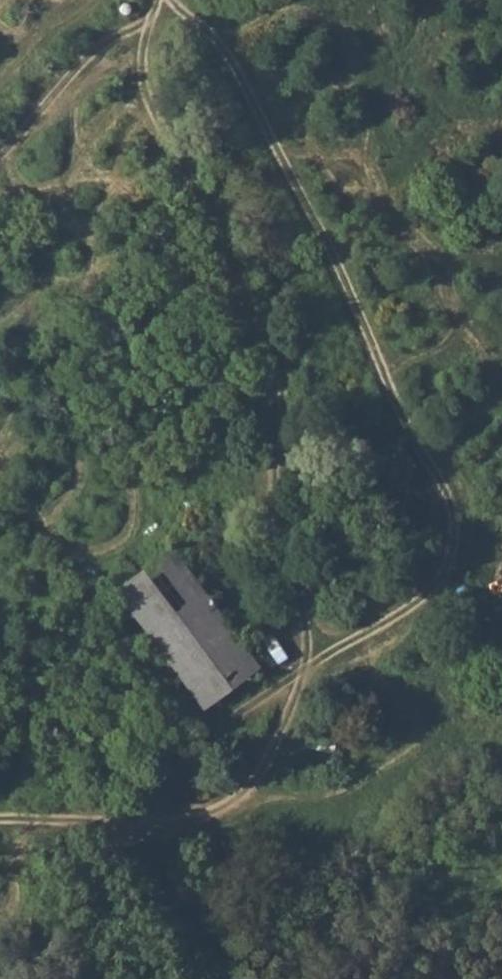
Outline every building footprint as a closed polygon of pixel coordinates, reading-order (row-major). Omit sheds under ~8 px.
[(115,586),(202,708),(261,667),(173,544),(115,586)]
